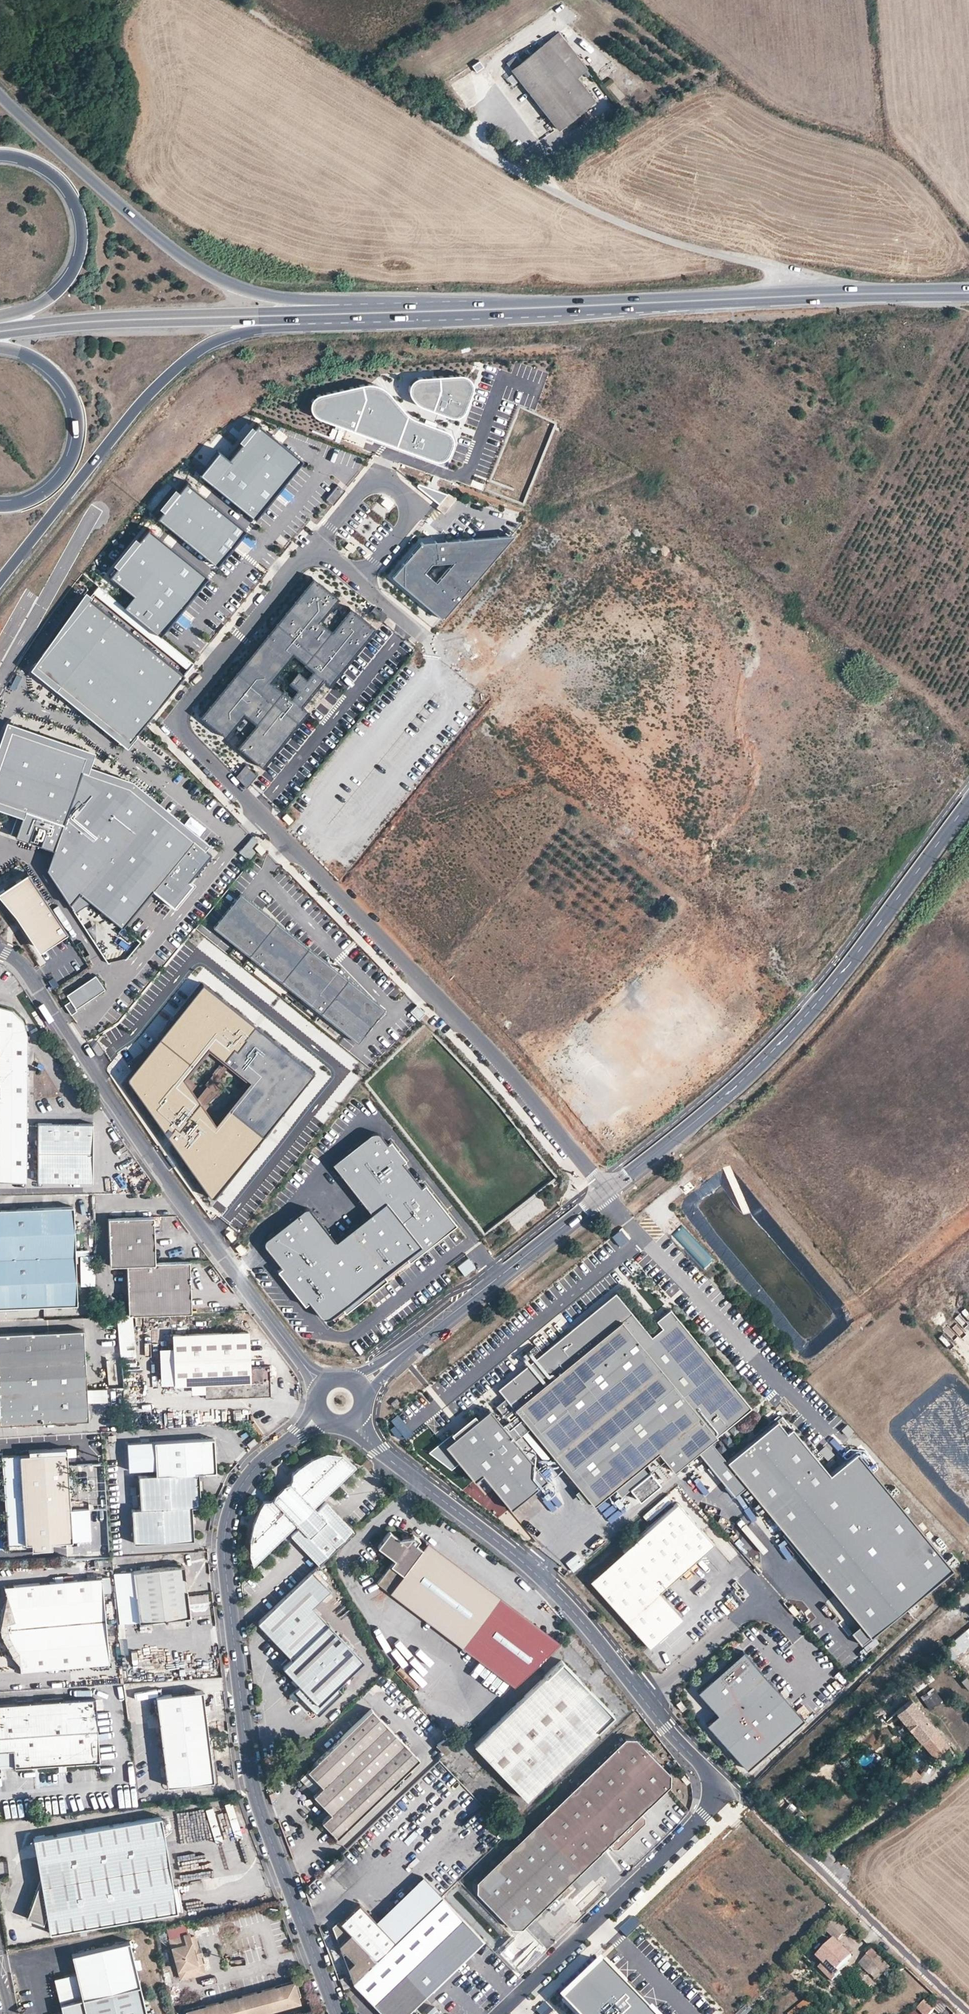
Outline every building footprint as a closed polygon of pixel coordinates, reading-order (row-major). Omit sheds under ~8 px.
[(514,69),(560,130),(596,101),(577,77),(588,69),(561,34),(522,64),(515,55),(508,61),(514,69)] [(424,407),(453,418),(457,418),(461,416),(466,412),(471,398),(474,389),(471,381),(466,377),(462,377),(423,378),(414,382),(412,385),(410,389),(409,393),(413,399),(417,403),(424,407)] [(320,421),(438,462),(444,462),(448,460),(451,456),(456,446),(454,440),(451,436),(447,433),(421,422),(408,414),(398,406),(389,395),(384,391),(378,389),(367,388),(357,390),(342,394),(318,401),(314,402),(313,406),(313,411),(315,416),(320,421)] [(198,473),(258,521),(306,461),(259,422),(230,458),(218,448),(198,473)] [(187,479),(157,516),(217,565),(247,529),(187,479)] [(335,505),(343,490),(337,486),(328,502),(335,505)] [(446,515),(458,500),(449,493),(437,509),(446,515)] [(231,505),(226,511),(239,520),(243,514),(231,505)] [(150,527),(111,574),(134,592),(123,605),(159,634),(208,574),(150,527)] [(176,548),(181,542),(170,533),(165,539),(176,548)] [(394,575),(444,619),(515,536),(423,544),(394,575)] [(337,596),(313,577),(201,712),(225,732),(243,711),(255,721),(237,743),(263,764),(308,709),(300,702),(321,676),(328,682),(373,627),(349,606),(331,628),(319,618),(337,596)] [(126,744),(184,673),(86,592),(28,663),(126,744)] [(3,724),(0,734),(0,802),(19,809),(9,836),(49,850),(42,869),(71,913),(88,902),(120,929),(158,883),(169,893),(203,850),(192,841),(194,838),(127,783),(78,766),(83,751),(3,724)] [(294,821),(287,814),(283,818),(290,826),(294,821)] [(257,839),(252,834),(239,849),(249,857),(255,851),(250,847),(257,839)] [(266,850),(258,842),(254,846),(261,854),(266,850)] [(65,927),(28,871),(2,888),(39,943),(65,927)] [(156,895),(147,903),(161,918),(169,910),(156,895)] [(385,1005),(239,895),(213,929),(359,1039),(385,1005)] [(664,902),(669,906),(675,900),(669,895),(664,902)] [(93,974),(67,992),(76,1005),(102,987),(93,974)] [(208,1196),(209,1196),(310,1073),(201,984),(126,1077),(127,1080),(205,1193),(208,1196)] [(424,1012),(416,1004),(410,1010),(418,1018),(424,1012)] [(19,1180),(22,1032),(16,1018),(5,1008),(0,1007),(0,1180),(19,1180)] [(34,1122),(34,1179),(88,1181),(87,1121),(34,1122)] [(301,1209),(267,1236),(265,1238),(264,1241),(265,1244),(266,1246),(282,1266),(278,1269),(306,1304),(310,1301),(322,1316),(325,1318),(328,1318),(330,1317),(331,1316),(334,1319),(386,1279),(408,1261),(456,1224),(424,1183),(420,1186),(407,1168),(410,1166),(390,1140),(387,1143),(380,1134),(376,1132),(372,1132),(370,1133),(331,1163),(371,1213),(336,1240),(312,1209),(310,1207),(307,1206),(305,1207),(301,1209)] [(66,1207),(0,1208),(0,1306),(70,1304),(66,1207)] [(122,1264),(124,1312),(187,1310),(185,1261),(151,1261),(149,1216),(104,1218),(105,1265),(122,1264)] [(248,1252),(239,1242),(233,1246),(242,1257),(248,1252)] [(78,1253),(79,1283),(95,1283),(94,1253),(78,1253)] [(456,1264),(464,1274),(475,1266),(467,1256),(456,1264)] [(747,1409),(666,1310),(656,1319),(662,1326),(658,1329),(648,1338),(612,1294),(494,1390),(510,1409),(501,1417),(505,1422),(514,1415),(526,1429),(589,1507),(654,1454),(669,1473),(695,1448),(709,1437),(747,1409)] [(662,1326),(656,1319),(652,1322),(658,1329),(662,1326)] [(244,1329),(168,1332),(170,1382),(200,1381),(200,1396),(266,1394),(264,1364),(245,1364),(244,1329)] [(78,1330),(0,1333),(0,1422),(2,1423),(83,1419),(78,1330)] [(517,1436),(505,1422),(499,1428),(486,1412),(442,1448),(470,1482),(478,1475),(507,1510),(543,1481),(511,1441),(517,1436)] [(526,1429),(514,1415),(505,1422),(517,1436),(526,1429)] [(709,1437),(695,1448),(734,1495),(745,1486),(858,1622),(850,1629),(860,1641),(951,1566),(856,1452),(829,1474),(791,1427),(787,1431),(776,1418),(727,1458),(709,1437)] [(129,1509),(131,1543),(190,1540),(188,1506),(198,1505),(196,1473),(213,1472),(211,1438),(152,1441),(154,1475),(137,1477),(139,1508),(129,1509)] [(2,1493),(2,1505),(5,1543),(6,1543),(6,1548),(29,1547),(29,1548),(49,1547),(49,1545),(87,1543),(85,1512),(67,1513),(63,1451),(63,1447),(26,1449),(26,1453),(0,1455),(0,1464),(2,1493)] [(247,1555),(248,1563),(293,1520),(311,1504),(354,1463),(348,1459),(342,1455),(336,1453),(327,1450),(322,1452),(318,1453),(312,1456),(305,1459),(300,1462),(293,1467),(289,1471),(287,1479),(281,1479),(276,1483),(270,1488),(270,1494),(268,1496),(259,1497),(256,1504),(253,1510),(251,1517),(249,1525),(248,1531),(248,1537),(247,1543),(247,1549),(247,1555)] [(288,1534),(316,1562),(321,1557),(351,1528),(323,1500),(315,1508),(297,1525),(288,1534)] [(677,1501),(589,1578),(648,1645),(682,1616),(659,1589),(713,1542),(677,1501)] [(293,1520),(297,1525),(315,1508),(311,1504),(293,1520)] [(391,1583),(463,1638),(490,1603),(419,1547),(414,1544),(419,1539),(410,1532),(408,1535),(406,1534),(397,1535),(396,1537),(386,1529),(374,1545),(390,1558),(373,1580),(386,1590),(391,1583)] [(419,1547),(490,1603),(495,1597),(424,1541),(419,1547)] [(780,1546),(785,1556),(791,1553),(785,1543),(780,1546)] [(41,1562),(12,1564),(12,1571),(42,1569),(41,1562)] [(130,1572),(137,1623),(187,1617),(180,1566),(130,1572)] [(295,1689),(318,1713),(342,1690),(336,1683),(362,1659),(310,1604),(318,1597),(320,1598),(329,1590),(309,1569),(254,1622),(290,1659),(282,1667),(299,1685),(295,1689)] [(0,1581),(0,1601),(3,1623),(5,1634),(6,1640),(8,1644),(9,1646),(11,1648),(15,1651),(17,1669),(106,1663),(98,1575),(0,1581)] [(702,1576),(691,1586),(700,1595),(711,1585),(702,1576)] [(386,1590),(457,1646),(463,1638),(391,1583),(386,1590)] [(553,1649),(490,1603),(463,1638),(522,1680),(553,1649)] [(952,1658),(968,1644),(968,1625),(942,1647),(952,1658)] [(862,1642),(867,1649),(879,1641),(874,1634),(862,1642)] [(742,1650),(696,1690),(716,1713),(705,1723),(746,1768),(803,1718),(742,1650)] [(968,1672),(968,1651),(958,1660),(968,1672)] [(473,1665),(489,1678),(495,1671),(479,1658),(473,1665)] [(561,1660),(473,1745),(525,1799),(614,1715),(561,1660)] [(412,1665),(408,1668),(420,1681),(423,1677),(412,1665)] [(911,1681),(917,1690),(935,1679),(929,1670),(911,1681)] [(960,1678),(968,1690),(968,1679),(965,1674),(960,1678)] [(927,1707),(943,1698),(935,1683),(919,1693),(927,1707)] [(153,1696),(164,1785),(210,1779),(198,1690),(153,1696)] [(948,1743),(911,1698),(895,1711),(933,1756),(936,1760),(951,1747),(948,1743)] [(12,1767),(115,1760),(112,1729),(94,1730),(92,1699),(0,1704),(0,1749),(11,1749),(12,1767)] [(680,1700),(676,1703),(681,1711),(686,1707),(680,1700)] [(417,1759),(369,1709),(305,1771),(306,1772),(320,1786),(312,1794),(310,1796),(327,1813),(319,1821),(336,1838),(417,1759)] [(453,1745),(444,1736),(435,1745),(444,1754),(453,1745)] [(622,1741),(546,1814),(591,1861),(607,1846),(640,1815),(668,1788),(669,1776),(634,1741),(622,1741)] [(962,1759),(951,1747),(936,1760),(946,1772),(962,1759)] [(11,1749),(4,1749),(5,1767),(12,1767),(11,1749)] [(893,1775),(902,1787),(918,1774),(908,1763),(893,1775)] [(320,1786),(306,1772),(298,1780),(312,1794),(320,1786)] [(546,1814),(518,1841),(563,1887),(591,1861),(546,1814)] [(643,1818),(640,1815),(607,1846),(611,1849),(612,1850),(614,1851),(616,1851),(617,1850),(644,1825),(644,1823),(645,1821),(644,1819),(643,1818)] [(170,1889),(157,1817),(138,1820),(30,1838),(34,1856),(40,1855),(43,1868),(38,1879),(26,1908),(44,1914),(47,1932),(151,1915),(174,1911),(170,1889)] [(356,1819),(338,1837),(345,1844),(364,1827),(356,1819)] [(520,1928),(563,1887),(518,1841),(475,1883),(474,1892),(509,1928),(520,1928)] [(421,1876),(374,1921),(393,1941),(440,1896),(421,1876)] [(170,1889),(174,1911),(180,1910),(176,1888),(170,1889)] [(480,1940),(440,1896),(393,1941),(351,1981),(365,1995),(369,1992),(382,2005),(378,2009),(383,2013),(402,2013),(428,1990),(424,1986),(439,1972),(443,1975),(459,1960),(456,1956),(469,1944),(473,1947),(480,1940)] [(374,1921),(357,1903),(338,1922),(349,1933),(337,1944),(340,1953),(342,1951),(352,1961),(346,1967),(351,1981),(393,1941),(374,1921)] [(26,1908),(23,1917),(40,1923),(44,1914),(26,1908)] [(834,1922),(840,1928),(846,1923),(839,1916),(834,1922)] [(349,1933),(338,1922),(336,1920),(330,1927),(337,1944),(349,1933)] [(168,1937),(178,1977),(202,1971),(198,1955),(196,1947),(193,1933),(187,1935),(186,1932),(168,1937)] [(817,1966),(830,1979),(839,1970),(836,1968),(850,1955),(834,1938),(816,1955),(822,1961),(817,1966)] [(459,1960),(473,1947),(469,1944),(456,1956),(459,1960)] [(138,1992),(130,1948),(73,1958),(76,1977),(54,1980),(59,2005),(138,1992)] [(858,1962),(877,1980),(891,1966),(872,1948),(858,1962)] [(352,1961),(342,1951),(340,1953),(346,1967),(352,1961)] [(567,1999),(581,2013),(658,2013),(608,1961),(567,1999)] [(428,1990),(443,1975),(439,1972),(424,1986),(428,1990)] [(280,1985),(285,2005),(298,2002),(292,1981),(280,1985)] [(274,1986),(280,2006),(285,2005),(280,1985),(274,1986)] [(262,1990),(267,2010),(280,2006),(274,1986),(262,1990)] [(256,1991),(262,2012),(267,2010),(262,1990),(256,1991)] [(247,2013),(252,2013),(262,2012),(256,1991),(242,1995),(247,2013)] [(58,2005),(60,2013),(142,2013),(138,1992),(59,2005),(58,2005)] [(365,1995),(378,2009),(382,2005),(369,1992),(365,1995)] [(241,2013),(247,2013),(242,1995),(236,1996),(241,2013)] [(226,2013),(241,2013),(236,1996),(223,2000),(226,2013)] [(807,1998),(788,2013),(789,2013),(819,2013),(807,1998)] [(920,2013),(929,2013),(941,2002),(938,1999),(929,2006),(925,2001),(916,2009),(920,2013)] [(221,2013),(226,2013),(223,2000),(218,2001),(221,2013)] [(207,2013),(221,2013),(218,2001),(205,2005),(207,2013)] [(432,2005),(423,2013),(441,2013),(432,2005)]
